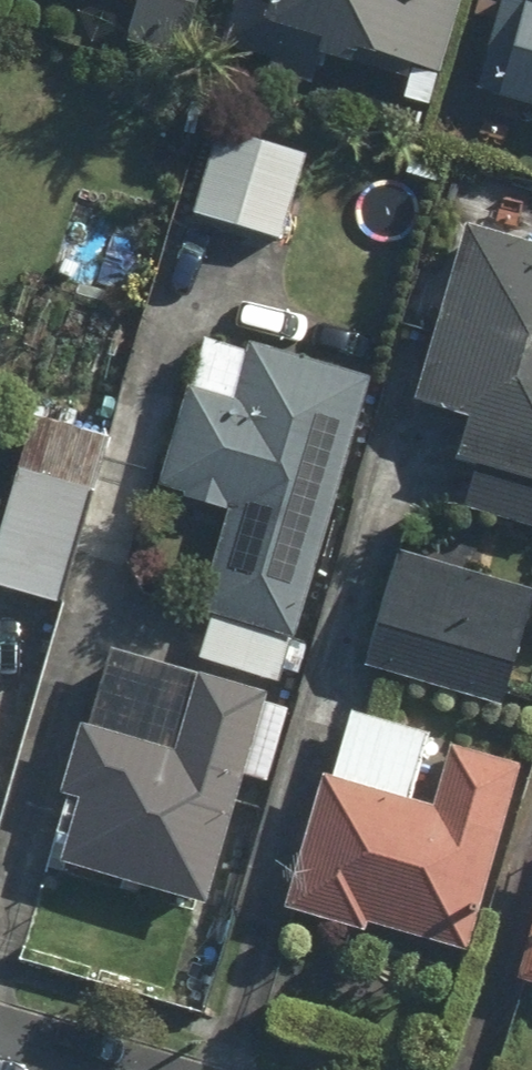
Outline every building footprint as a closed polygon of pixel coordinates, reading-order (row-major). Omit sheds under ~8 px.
[(123,20),(131,0),(69,0),(123,20)] [(243,53),(268,60),(261,87),(336,108),(348,67),(406,83),(398,111),(426,119),(459,0),(258,0),(243,53)] [(488,108),(531,120),(531,15),(516,11),(488,108)] [(207,128),(182,229),(274,253),(300,152),(207,128)] [(447,234),(400,416),(436,426),(416,504),(531,534),(531,257),(447,234)] [(153,502),(222,520),(191,618),(203,621),(190,673),(284,697),(365,378),(196,335),(153,502)] [(0,514),(0,598),(55,614),(103,449),(26,426),(0,514)] [(359,675),(496,718),(531,604),(531,602),(395,559),(359,675)] [(256,709),(182,688),(180,695),(105,674),(86,741),(70,737),(51,803),(67,807),(42,868),(198,913),(256,709)] [(407,810),(427,733),(349,714),(330,790),(312,786),(277,924),(456,969),(506,773),(440,756),(425,814),(407,810)] [(502,987),(531,997),(531,896),(502,987)]
